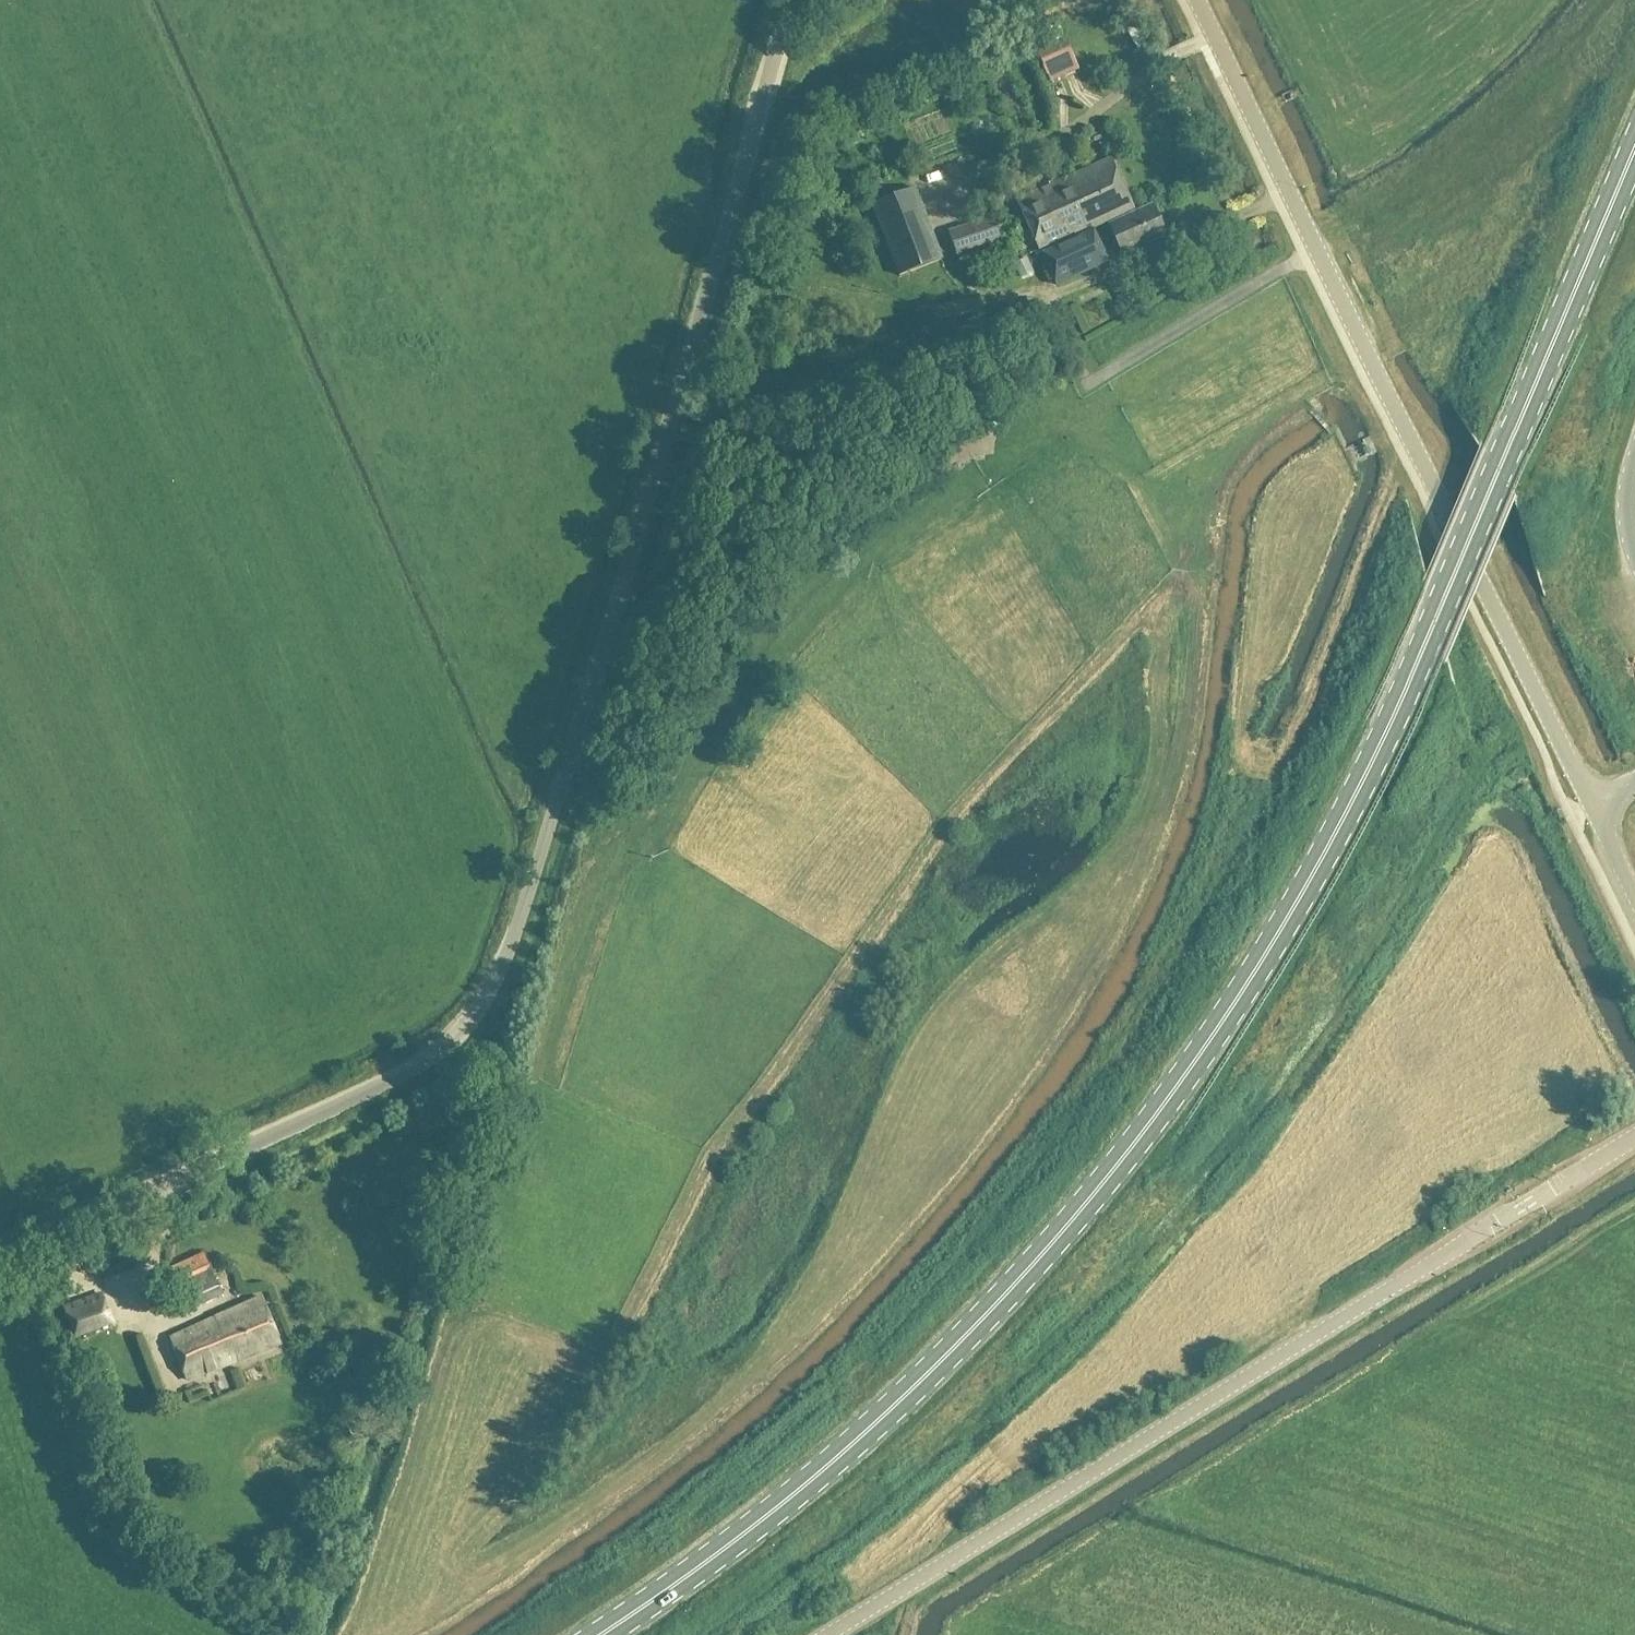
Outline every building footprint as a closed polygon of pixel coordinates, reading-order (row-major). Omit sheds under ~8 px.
[(1135,24),(1127,29),(1138,48),(1146,43),(1135,24)] [(1064,38),(1035,51),(1049,83),(1078,70),(1064,38)] [(1092,229),(1133,210),(1110,159),(1084,171),(1016,202),(1041,252),(1092,229)] [(941,258),(915,191),(914,186),(870,203),(897,275),(941,258)] [(1165,236),(1152,206),(1109,225),(1122,255),(1165,236)] [(999,240),(992,218),(949,233),(956,255),(999,240)] [(1092,229),(1041,252),(1056,286),(1108,262),(1092,229)] [(1033,273),(1025,258),(1013,263),(1020,279),(1033,273)] [(178,1286),(211,1271),(202,1253),(170,1268),(178,1286)] [(222,1295),(211,1271),(178,1286),(189,1310),(222,1295)] [(112,1324),(101,1295),(64,1309),(75,1338),(112,1324)] [(280,1345),(260,1298),(170,1339),(186,1380),(280,1345)]
